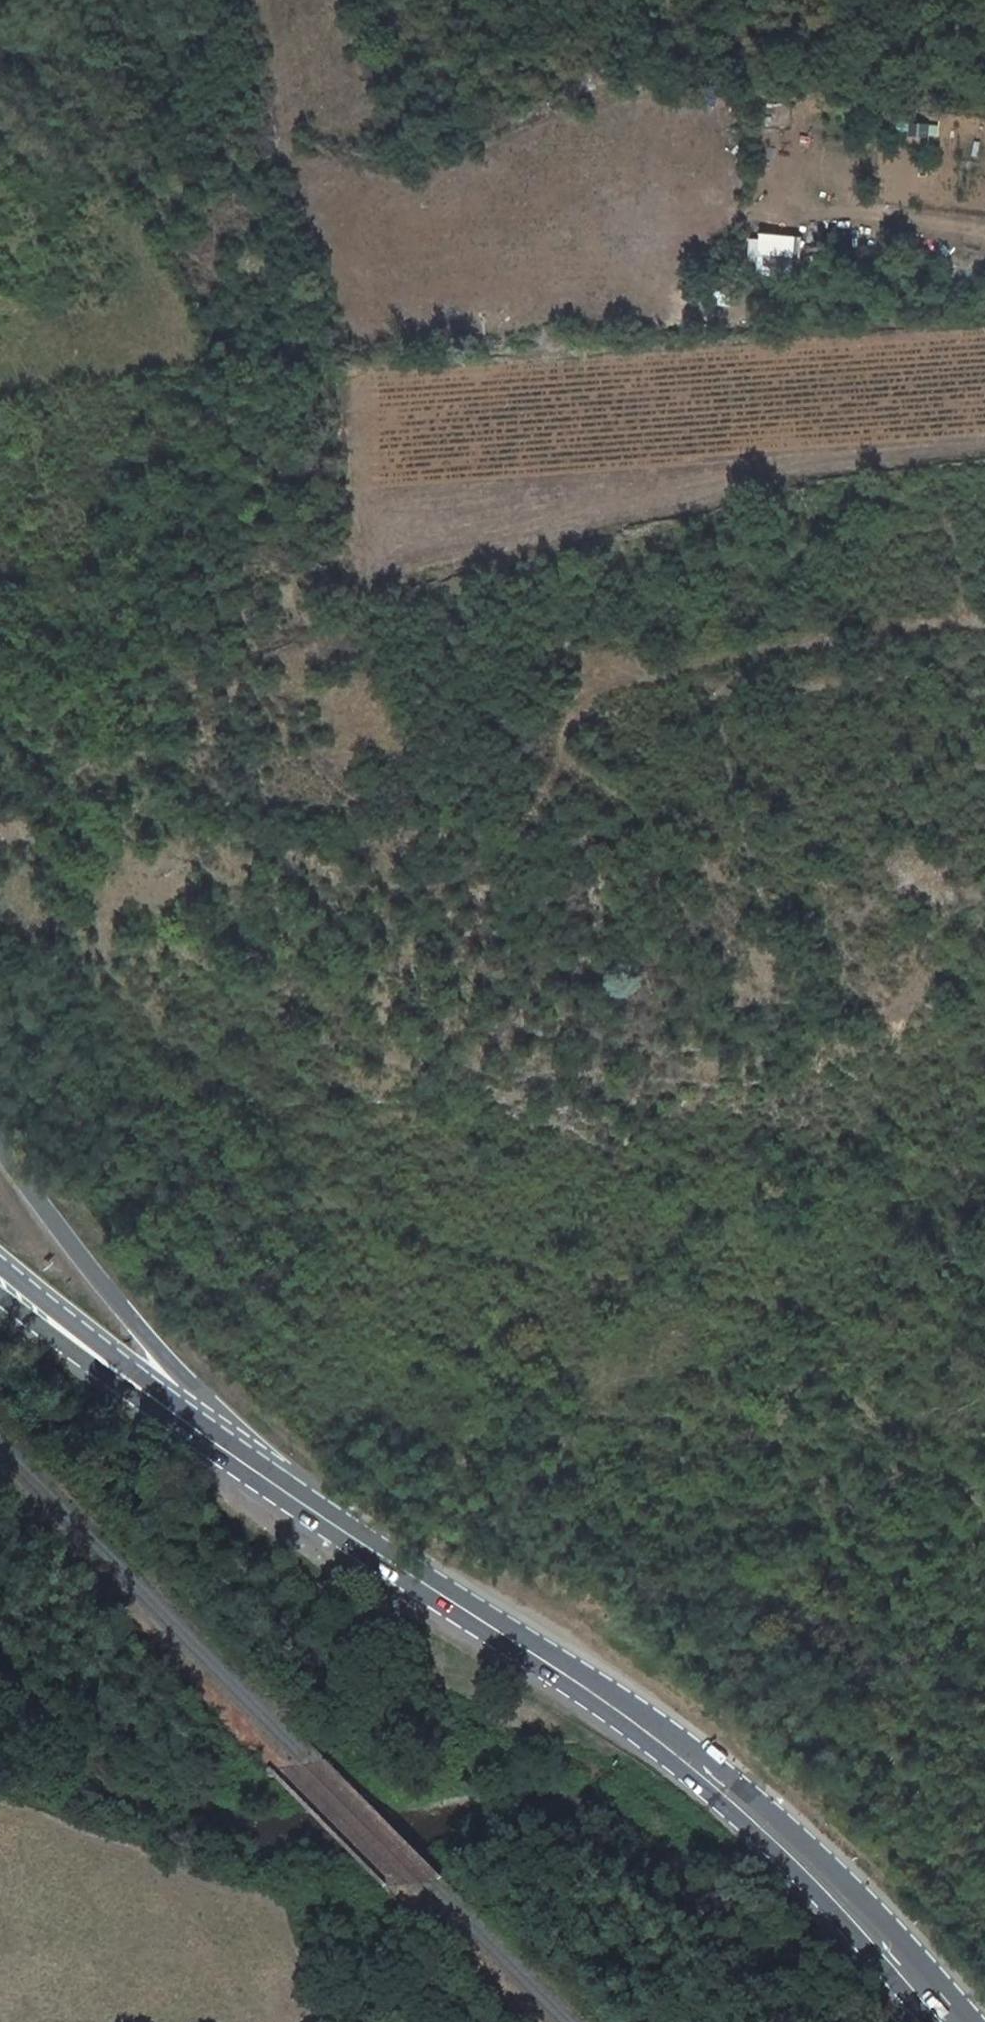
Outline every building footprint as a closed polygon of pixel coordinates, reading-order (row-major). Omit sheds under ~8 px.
[(798,259),(798,233),(758,233),(758,258),(798,259)]
